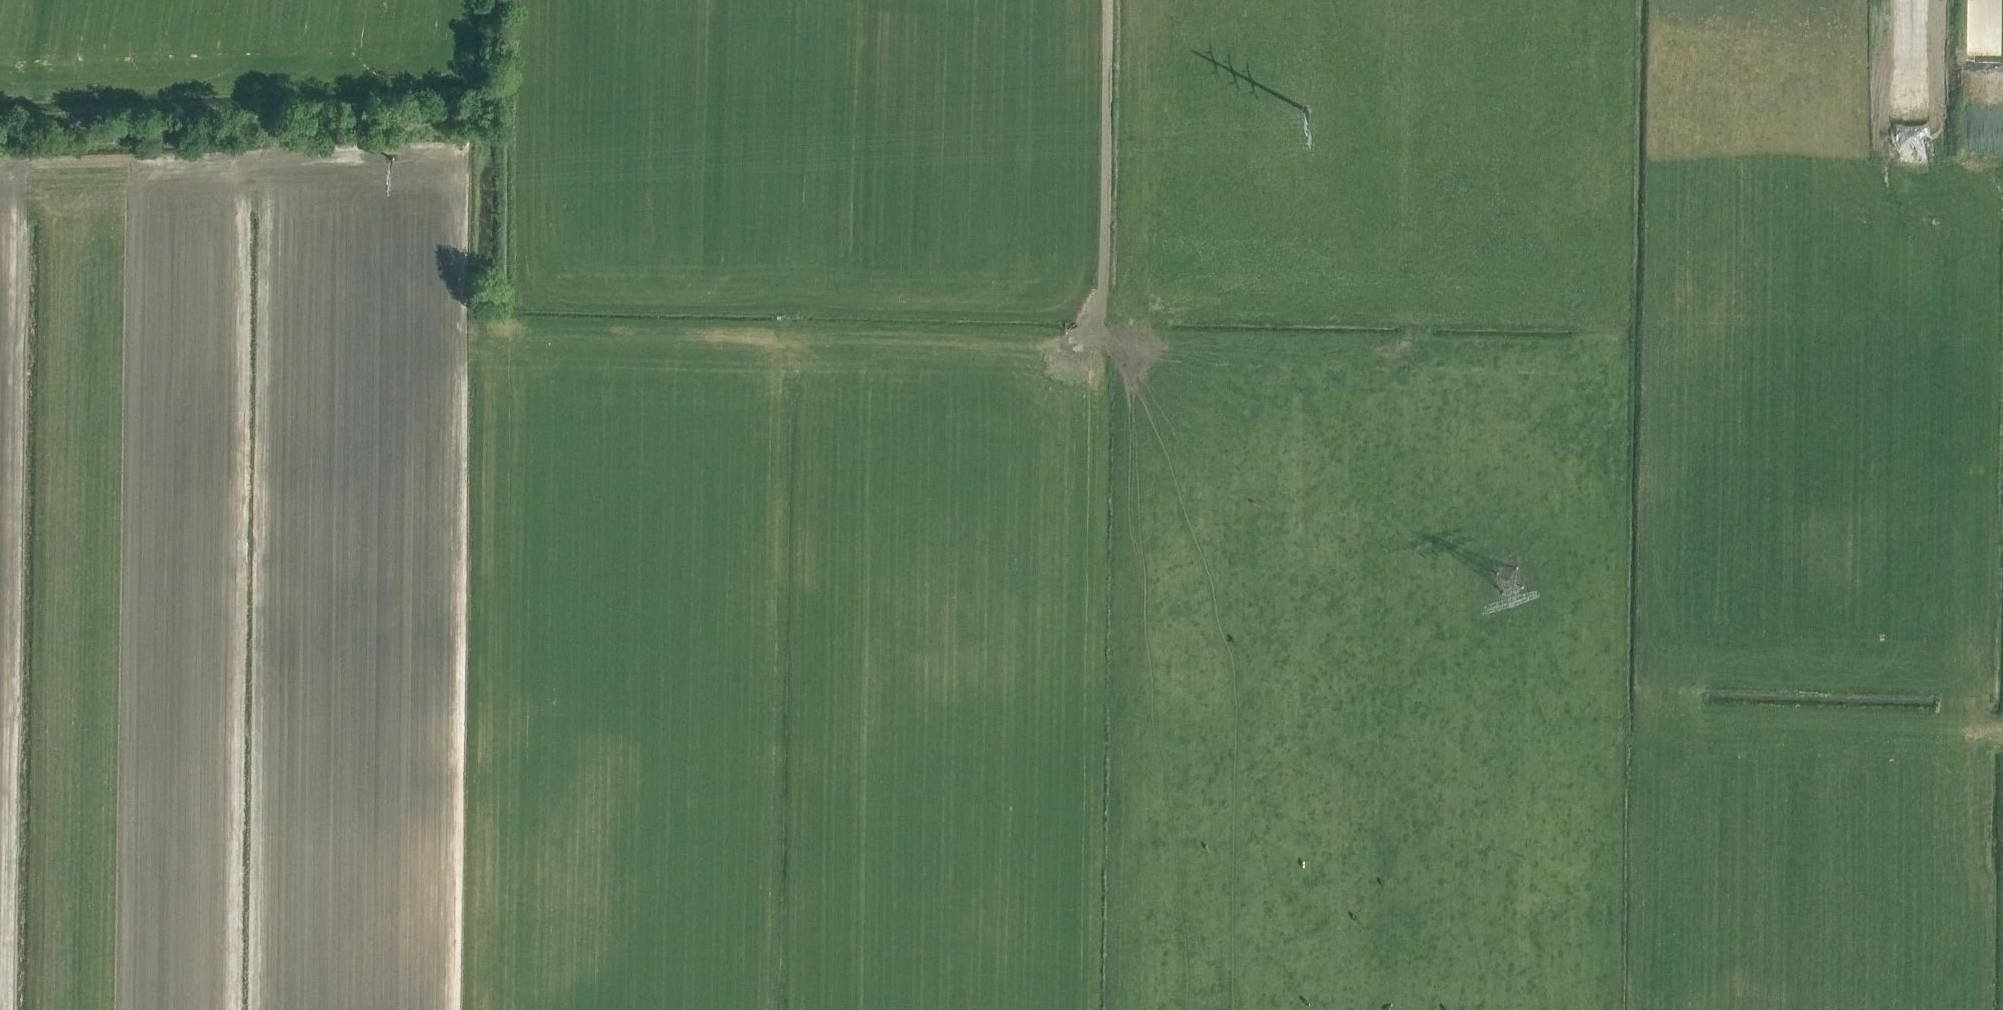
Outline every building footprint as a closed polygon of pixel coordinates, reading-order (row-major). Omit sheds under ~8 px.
[(1901,117),(1901,99),(1894,99),(1894,142),(1922,142),(1922,117),(1901,117)]
